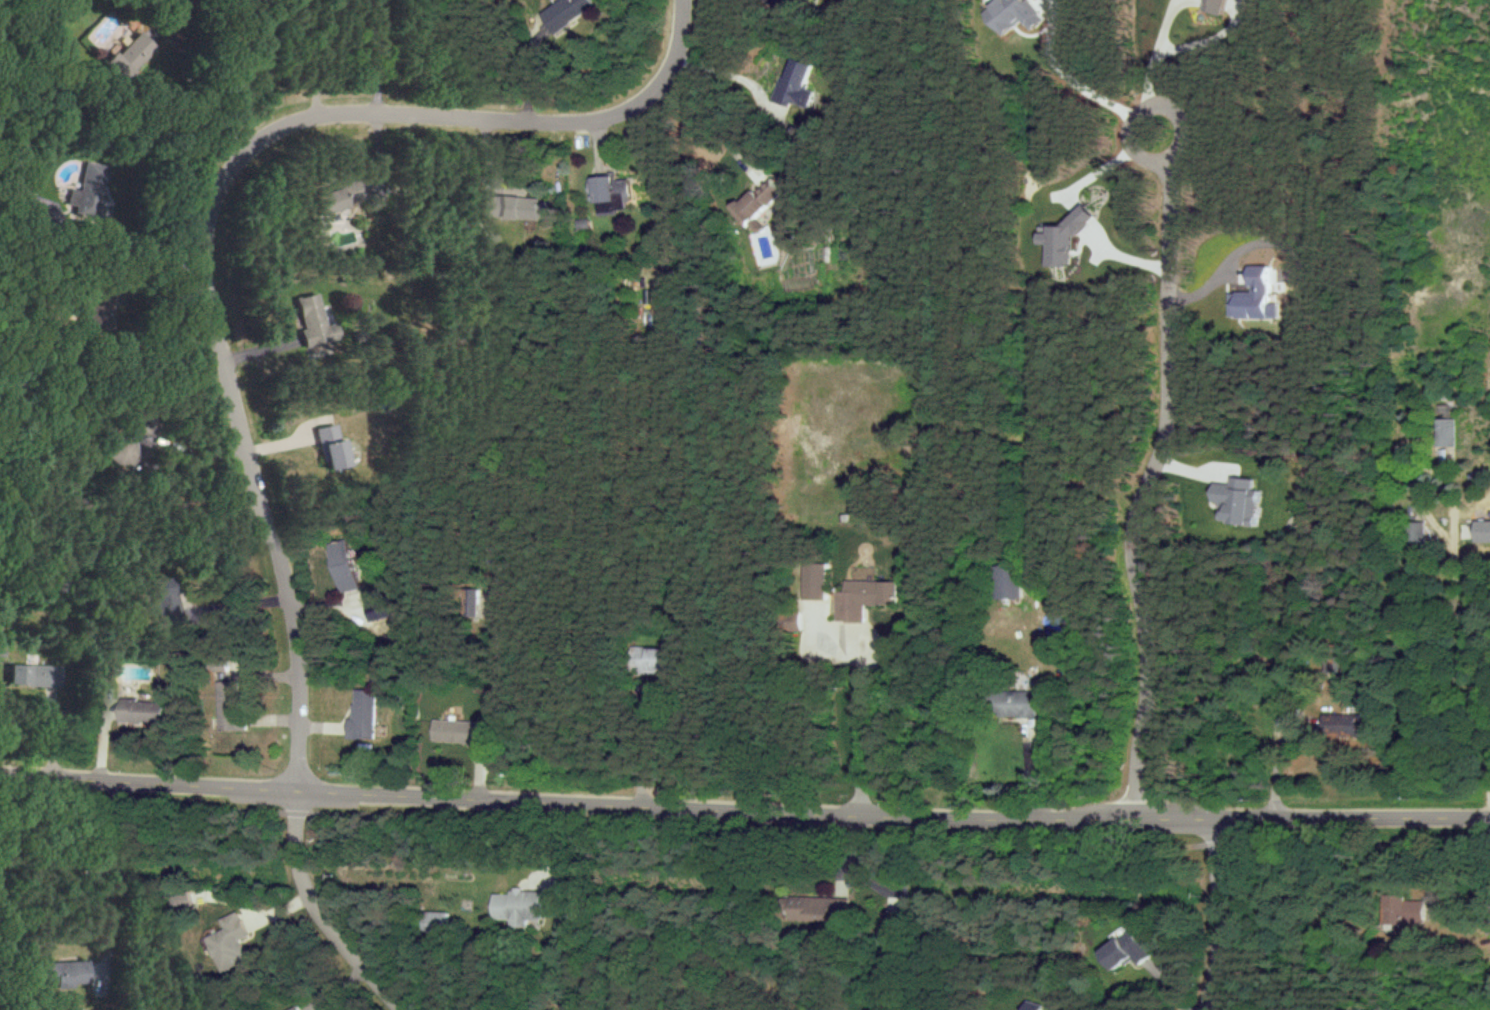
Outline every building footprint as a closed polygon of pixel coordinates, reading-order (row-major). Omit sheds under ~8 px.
[(593,6),(589,0),(558,0),(539,13),(552,33),(593,6)] [(1021,21),(1026,29),(1041,20),(1028,0),(1022,0),(1021,0),(995,0),(980,10),(997,37),(1021,21)] [(1223,0),(1202,0),(1199,10),(1219,15),(1223,0)] [(112,76),(150,47),(141,35),(103,64),(112,76)] [(811,64),(791,57),(784,77),(779,75),(770,101),(788,107),(789,102),(806,108),(812,91),(803,88),(811,64)] [(78,191),(67,188),(64,205),(74,207),(72,213),(85,216),(87,206),(98,208),(108,167),(84,162),(78,191)] [(585,177),(588,203),(593,203),(594,213),(622,210),(621,202),(627,201),(625,178),(610,180),(609,175),(585,177)] [(727,210),(744,226),(779,190),(767,179),(754,193),(748,188),(727,210)] [(341,208),(338,194),(346,192),(345,188),(340,190),(339,187),(306,195),(311,216),(341,208)] [(541,200),(482,193),(480,215),(539,221),(541,200)] [(1044,265),(1069,266),(1070,235),(1085,235),(1085,209),(1063,209),(1063,225),(1044,225),(1044,232),(1035,232),(1035,244),(1044,244),(1044,265)] [(1276,317),(1276,301),(1268,301),(1267,265),(1247,265),(1247,292),(1228,292),(1228,317),(1276,317)] [(103,331),(123,330),(121,291),(102,291),(103,331)] [(294,298),(300,329),(298,329),(302,348),(338,340),(334,324),(323,326),(316,293),(294,298)] [(1435,446),(1453,446),(1453,418),(1434,418),(1435,446)] [(129,422),(130,437),(105,439),(107,465),(131,463),(129,441),(153,439),(151,420),(129,422)] [(345,465),(334,423),(313,429),(324,471),(345,465)] [(1252,525),(1255,490),(1250,489),(1251,479),(1228,477),(1228,484),(1211,482),(1209,502),(1218,503),(1217,522),(1252,525)] [(1471,520),(1471,542),(1489,542),(1489,521),(1471,520)] [(1421,521),(1407,522),(1408,542),(1422,542),(1421,521)] [(352,590),(348,540),(329,542),(333,592),(352,590)] [(803,599),(824,600),(824,564),(803,564),(803,599)] [(1018,598),(1018,565),(991,566),(992,599),(1018,598)] [(150,583),(160,621),(180,615),(171,578),(150,583)] [(833,621),(860,622),(861,603),(893,604),(894,582),(842,580),(842,592),(834,592),(833,621)] [(475,589),(462,589),(461,616),(474,617),(475,589)] [(798,631),(797,611),(780,611),(780,631),(798,631)] [(632,673),(669,672),(668,647),(632,648),(632,673)] [(7,686),(55,687),(55,666),(8,665),(7,686)] [(214,682),(215,731),(239,730),(238,681),(214,682)] [(342,738),(371,739),(372,689),(350,689),(349,718),(342,718),(342,738)] [(1034,691),(994,692),(995,718),(1035,717),(1034,691)] [(114,722),(160,723),(160,701),(115,700),(114,722)] [(1320,734),(1364,736),(1365,716),(1321,713),(1320,734)] [(430,741),(478,742),(478,721),(431,720),(430,741)] [(491,894),(491,919),(510,919),(510,927),(525,927),(526,919),(539,919),(540,890),(510,889),(510,894),(491,894)] [(192,909),(187,892),(171,897),(176,913),(192,909)] [(1382,924),(1421,925),(1422,901),(1403,900),(1404,895),(1383,894),(1382,924)] [(789,909),(788,921),(846,922),(846,898),(781,897),(781,909),(789,909)] [(422,933),(446,933),(446,911),(422,912),(422,933)] [(204,937),(219,973),(246,962),(236,940),(246,936),(236,912),(219,919),(223,929),(204,937)] [(1109,971),(1130,957),(1135,965),(1149,956),(1130,929),(1096,952),(1109,971)] [(35,988),(71,987),(71,984),(87,984),(86,961),(35,963),(35,988)] [(1038,1003),(1024,1000),(1022,1009),(1037,1009),(1038,1003)]
